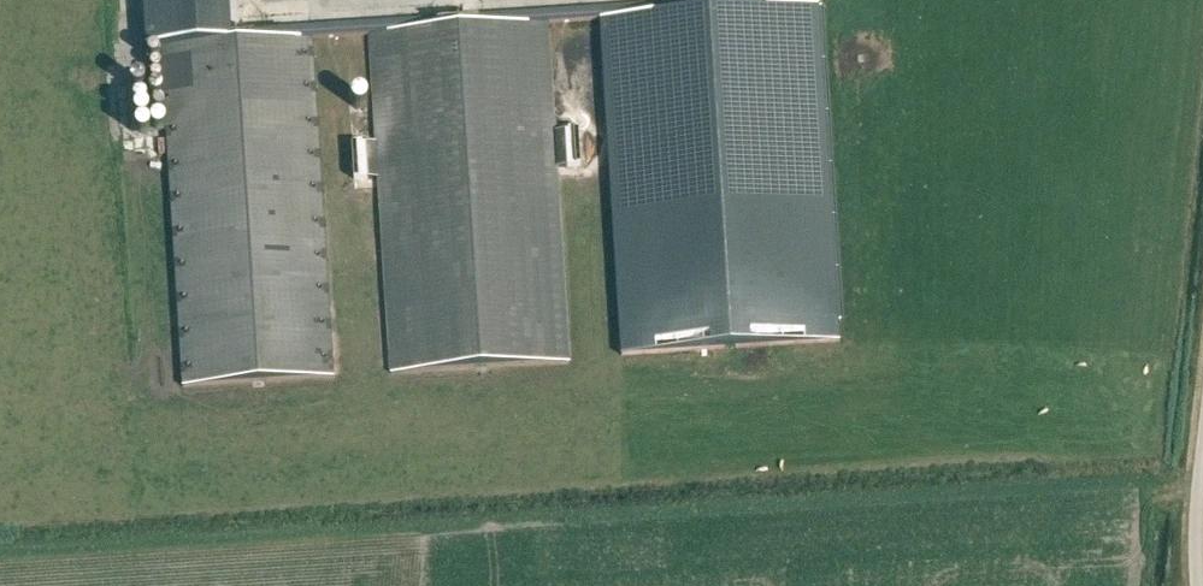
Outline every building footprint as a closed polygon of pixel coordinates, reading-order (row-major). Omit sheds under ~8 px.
[(601,22),(728,14),(727,2),(231,32),(232,44),(311,39),(369,35),(547,24),(601,22)] [(840,344),(819,8),(601,22),(622,357),(840,344)] [(547,24),(369,35),(391,375),(568,363),(547,24)] [(232,44),(161,49),(183,388),(333,378),(311,39),(232,44)] [(582,132),(556,132),(557,168),(582,168),(582,132)]
